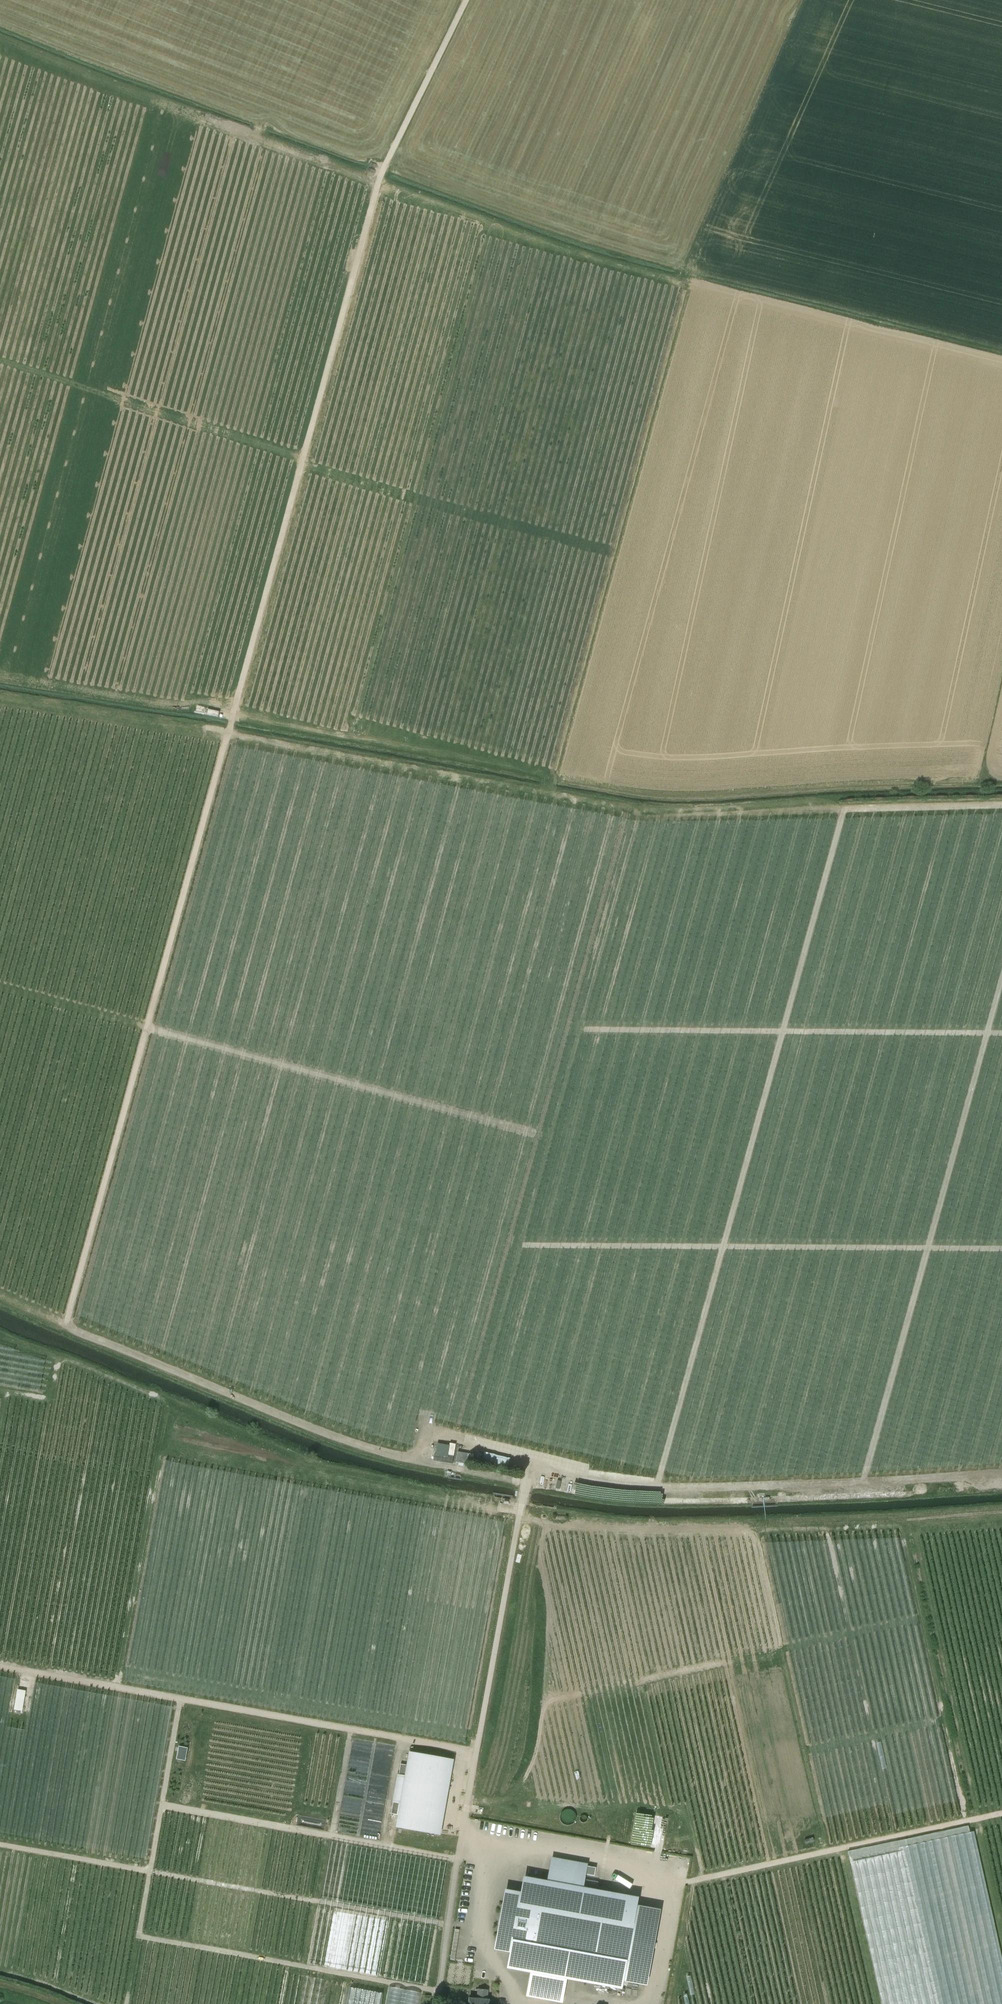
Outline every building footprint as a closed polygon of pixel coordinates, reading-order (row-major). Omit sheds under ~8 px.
[(455,1462),(457,1444),(437,1442),(436,1460),(455,1462)] [(468,1454),(458,1452),(456,1462),(466,1464),(468,1454)] [(18,1689),(14,1709),(22,1710),(25,1691),(18,1689)] [(179,1747),(177,1759),(185,1760),(187,1748),(179,1747)] [(398,1827),(439,1834),(451,1762),(411,1755),(407,1779),(399,1777),(394,1802),(402,1803),(398,1827)] [(561,2001),(565,1978),(620,1988),(636,1901),(581,1890),(586,1867),(553,1861),(549,1885),(525,1880),(521,1904),(505,1901),(498,1941),(514,1944),(509,1968),(533,1972),(529,1995),(561,2001)] [(420,1991),(388,1986),(385,2003),(418,2003),(420,1991)] [(469,2003),(488,2003),(488,2001),(488,1991),(477,1990),(476,2000),(469,1999),(469,2003)]
